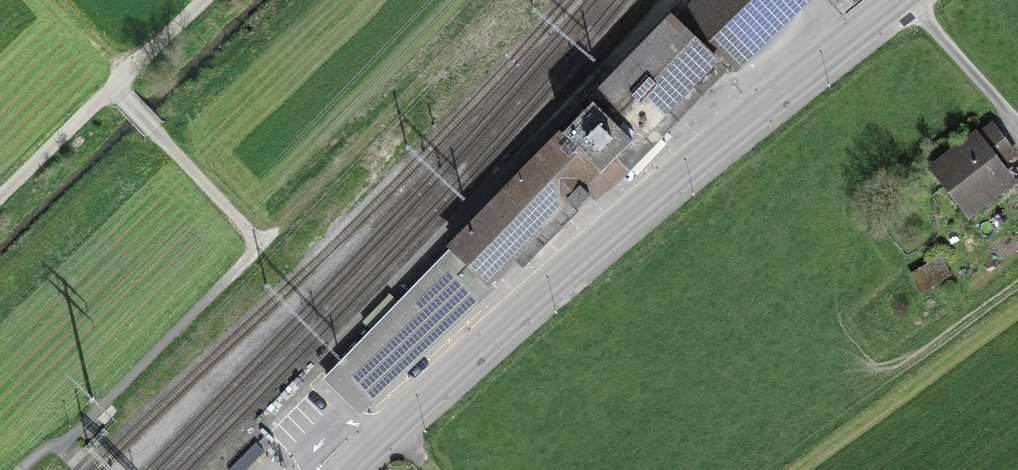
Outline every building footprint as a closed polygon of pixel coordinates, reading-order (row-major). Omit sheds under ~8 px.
[(676,18),(727,71),(736,71),(810,0),(694,0),(676,18)] [(631,171),(727,71),(676,18),(670,12),(588,97),(593,102),(563,133),(559,130),(446,247),(449,249),(492,284),(567,200),(577,210),(590,197),(580,187),(598,169),(602,173),(615,158),(631,171)] [(934,172),(974,226),(1017,192),(1017,190),(1004,172),(1017,162),(1017,158),(997,130),(981,141),(979,138),(934,172)] [(492,284),(449,249),(323,379),(361,416),(496,287),(492,284)] [(939,261),(914,276),(922,289),(947,274),(939,261)]
